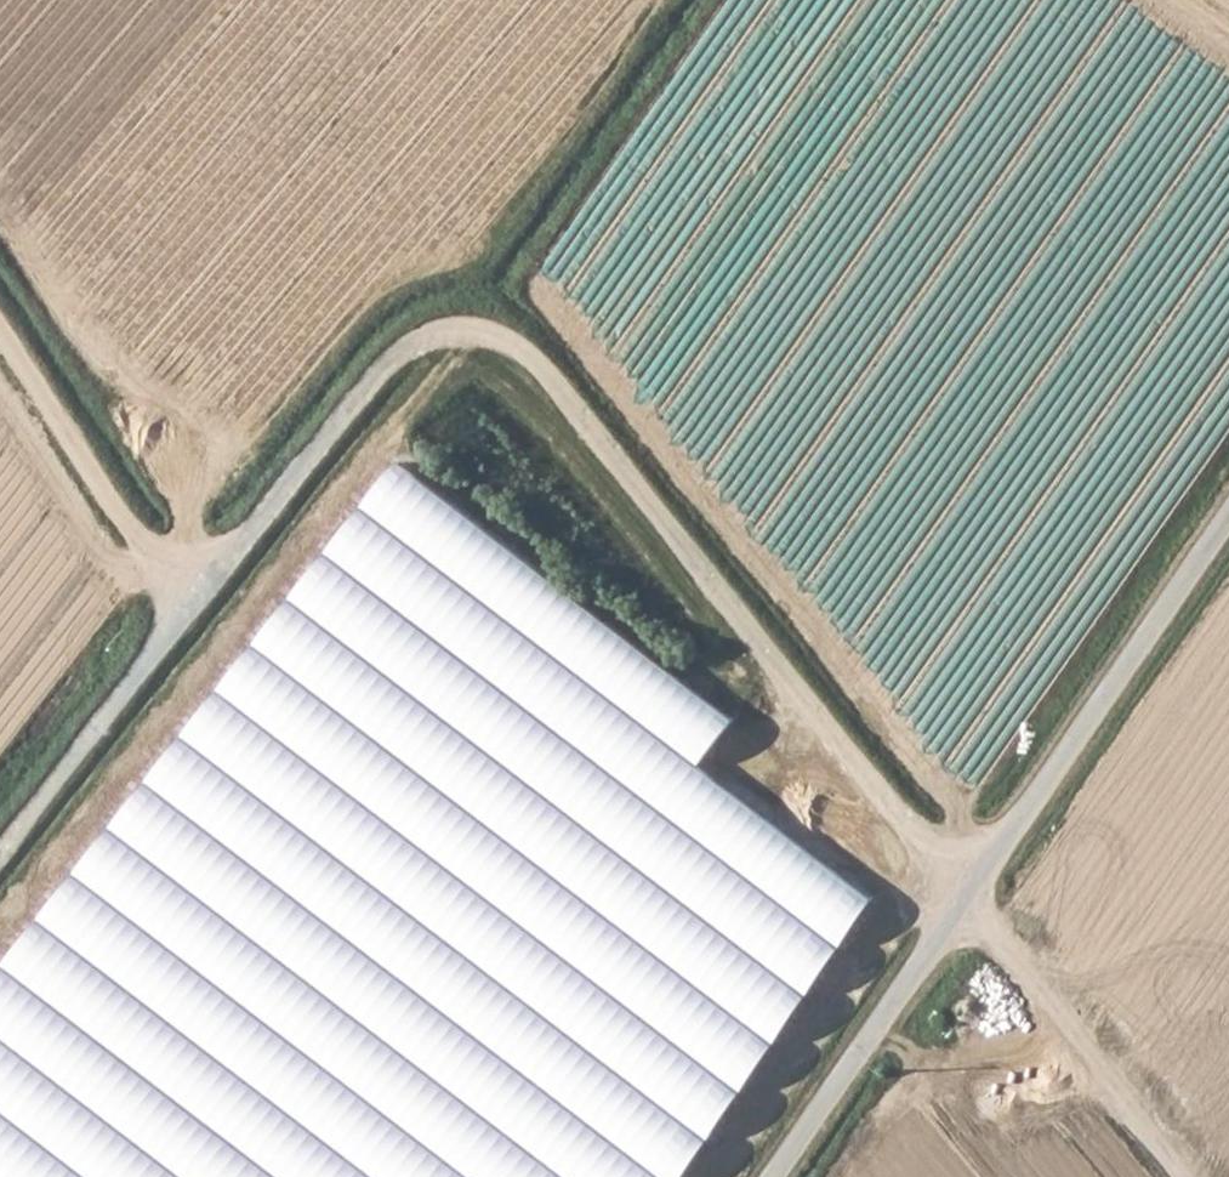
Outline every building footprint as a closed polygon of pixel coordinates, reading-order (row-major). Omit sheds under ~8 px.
[(0,974),(0,1176),(693,1176),(895,905),(706,766),(742,717),(386,454),(0,974)]
